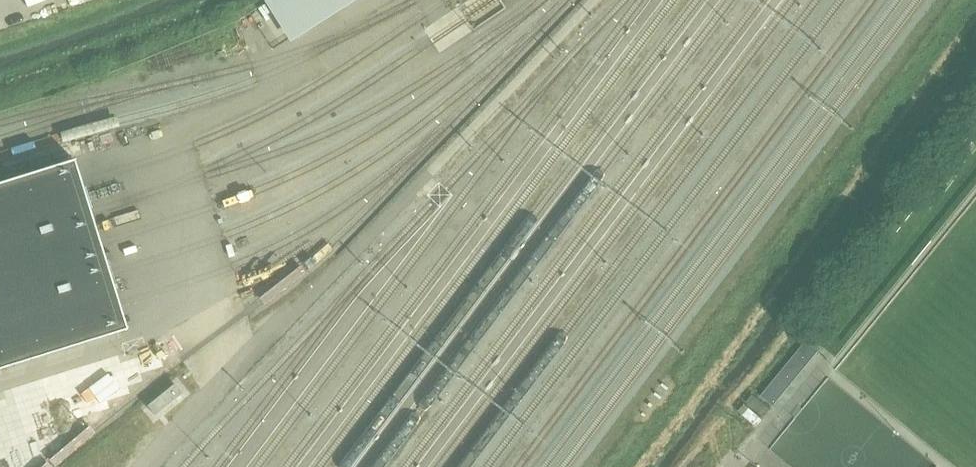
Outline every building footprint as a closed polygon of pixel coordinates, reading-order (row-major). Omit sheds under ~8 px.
[(348,0),(291,0),(307,25),(290,36),(291,36),(348,0)] [(126,328),(118,304),(109,273),(99,242),(90,212),(80,182),(73,157),(0,180),(0,367),(126,328)] [(119,249),(124,265),(142,259),(136,243),(119,249)] [(762,395),(774,405),(820,349),(808,339),(762,395)] [(151,401),(164,419),(193,398),(179,380),(151,401)]
